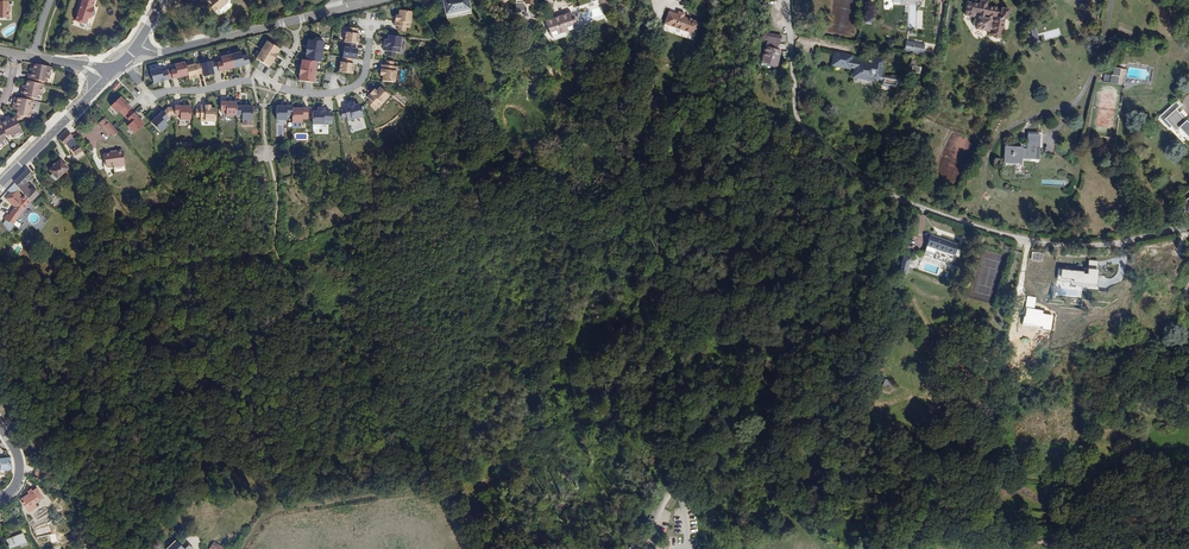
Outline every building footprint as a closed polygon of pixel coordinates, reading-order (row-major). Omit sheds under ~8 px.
[(9,11),(7,11),(8,6),(8,0),(6,0),(0,0),(0,17),(9,17),(9,11)] [(94,7),(92,6),(94,0),(82,0),(79,9),(78,9),(74,19),(77,20),(78,22),(81,23),(83,22),(87,23),(89,17),(91,17),(94,7)] [(225,0),(203,0),(202,0),(211,11),(215,7),(216,9),(224,2),(225,0)] [(469,0),(443,0),(447,19),(472,14),(469,0)] [(606,0),(600,0),(605,15),(610,12),(606,0)] [(1007,20),(1009,10),(987,6),(988,2),(981,1),(980,5),(968,2),(965,15),(975,17),(976,14),(995,17),(992,32),(992,35),(993,36),(995,37),(997,37),(999,37),(1001,35),(1001,33),(1004,19),(1007,20)] [(585,14),(588,21),(601,16),(598,9),(585,14)] [(395,20),(394,26),(410,28),(412,12),(399,10),(399,16),(398,20),(395,20)] [(577,29),(571,12),(559,16),(553,18),(545,21),(551,37),(564,33),(568,32),(577,29)] [(678,15),(670,12),(665,24),(696,35),(701,23),(685,17),(678,15)] [(987,20),(975,17),(973,28),(987,31),(987,20)] [(340,71),(353,73),(354,63),(352,63),(352,58),(356,59),(358,49),(355,48),(356,43),(358,43),(360,34),(357,33),(358,28),(349,26),(348,32),(347,31),(345,41),(347,42),(346,47),(345,47),(343,62),(341,61),(340,71)] [(780,42),(782,36),(765,32),(764,38),(768,39),(778,42),(780,42)] [(385,44),(384,50),(399,52),(401,36),(389,35),(388,45),(385,44)] [(321,62),(325,41),(309,39),(309,44),(310,44),(308,55),(307,55),(306,60),(303,59),(302,64),(303,64),(301,75),(300,75),(300,80),(315,82),(318,62),(321,62)] [(776,50),(778,42),(768,39),(767,47),(763,47),(760,61),(777,66),(780,51),(776,50)] [(281,49),(268,41),(257,58),(269,66),(272,62),(271,62),(277,52),(278,53),(281,49)] [(923,53),(924,45),(906,42),(904,50),(906,50),(905,51),(921,55),(922,53),(923,53)] [(179,78),(189,75),(190,79),(199,77),(199,74),(204,73),(205,77),(215,75),(214,72),(219,71),(219,72),(250,64),(248,54),(242,55),(242,52),(221,57),(222,60),(212,63),(211,61),(196,65),(196,64),(186,66),(185,62),(175,65),(176,69),(179,78)] [(872,64),(852,60),(847,59),(848,55),(834,52),(831,66),(849,69),(850,68),(854,69),(853,75),(868,78),(868,73),(875,75),(874,78),(881,80),(880,86),(897,89),(899,79),(882,75),(885,59),(873,57),(872,64)] [(916,66),(917,60),(911,59),(910,65),(909,65),(907,71),(919,74),(921,67),(916,66)] [(53,73),(53,71),(52,71),(52,67),(35,64),(34,69),(34,72),(29,71),(28,78),(33,79),(36,80),(44,82),(45,78),(50,79),(51,76),(52,75),(53,73)] [(395,83),(397,67),(381,65),(381,71),(384,71),(383,76),(382,81),(395,83)] [(1126,73),(1126,68),(1114,66),(1112,75),(1117,76),(1118,72),(1126,73)] [(151,70),(154,83),(164,81),(162,71),(161,68),(151,70)] [(1110,83),(1111,75),(1104,74),(1103,82),(1110,83)] [(1121,84),(1123,76),(1117,76),(1112,75),(1111,75),(1110,83),(1121,84)] [(44,92),(44,90),(44,88),(43,87),(44,84),(36,82),(32,82),(28,81),(27,81),(26,86),(25,89),(21,88),(20,95),(24,96),(28,97),(32,98),(36,99),(37,95),(42,96),(42,93),(44,92)] [(115,91),(121,85),(118,82),(112,88),(115,91)] [(371,93),(367,97),(379,108),(389,96),(380,88),(373,95),(371,93)] [(131,108),(120,96),(110,106),(117,113),(119,111),(123,115),(130,109),(131,108)] [(33,107),(33,106),(30,105),(31,100),(27,100),(24,99),(19,98),(15,97),(13,105),(18,106),(18,110),(17,115),(18,115),(25,116),(28,117),(29,113),(32,113),(32,112),(33,111),(34,109),(34,108),(33,107)] [(237,102),(221,102),(221,112),(226,112),(226,116),(237,116),(237,117),(242,117),(242,120),(252,120),(252,106),(237,106),(237,102)] [(1176,109),(1179,106),(1176,102),(1159,116),(1169,128),(1171,126),(1175,131),(1179,128),(1188,139),(1188,138),(1188,124),(1176,109)] [(343,106),(347,118),(362,114),(359,104),(354,106),(350,107),(349,104),(343,106)] [(206,105),(200,105),(200,121),(216,121),(216,109),(211,109),(206,109),(206,105)] [(191,120),(191,106),(175,106),(175,107),(175,116),(175,117),(180,117),(180,120),(191,120)] [(168,107),(163,112),(169,119),(172,116),(175,116),(175,107),(168,107)] [(292,107),(276,107),(276,120),(287,120),(287,117),(292,117),(292,122),(303,122),(303,119),(308,119),(308,109),(292,109),(292,107)] [(126,118),(133,112),(130,109),(123,115),(126,118)] [(312,124),(328,124),(328,109),(322,109),(322,112),(318,112),(312,112),(312,124)] [(134,133),(144,124),(133,112),(126,118),(125,119),(129,123),(127,125),(134,133)] [(163,112),(151,122),(160,132),(168,125),(166,123),(170,119),(169,119),(163,112)] [(17,121),(15,117),(11,119),(8,121),(6,117),(0,120),(0,123),(2,127),(4,130),(6,135),(10,133),(12,138),(15,137),(18,137),(19,135),(20,134),(23,132),(17,121)] [(104,124),(108,121),(105,117),(99,122),(105,129),(107,127),(104,124)] [(117,131),(108,121),(104,124),(107,127),(105,129),(109,134),(111,132),(113,134),(117,131)] [(314,125),(313,134),(327,134),(327,125),(314,125)] [(82,150),(72,136),(67,131),(58,139),(64,144),(65,143),(70,150),(71,149),(75,155),(82,150)] [(1038,159),(1039,135),(1028,134),(1028,144),(1028,148),(1021,148),(1005,147),(1005,166),(1021,166),(1021,158),(1038,159)] [(125,170),(123,149),(113,151),(113,152),(111,152),(104,153),(106,166),(113,165),(114,172),(125,170)] [(85,155),(82,150),(75,155),(79,160),(85,155)] [(57,179),(68,169),(60,161),(49,171),(52,174),(57,179)] [(39,195),(32,188),(27,181),(33,175),(28,170),(14,183),(25,195),(32,202),(39,195)] [(23,211),(32,202),(25,195),(23,197),(20,194),(17,197),(16,196),(12,193),(11,192),(5,199),(14,207),(9,215),(5,220),(13,225),(23,211)] [(1177,204),(1182,210),(1188,205),(1188,195),(1177,204)] [(955,253),(958,245),(930,235),(924,252),(933,255),(934,251),(937,252),(935,258),(946,262),(947,260),(954,263),(957,254),(955,253)] [(1050,261),(1051,255),(1032,252),(1031,258),(1050,261)] [(905,274),(911,259),(904,256),(899,271),(905,274)] [(1098,284),(1100,270),(1088,269),(1088,272),(1061,269),(1061,280),(1098,284)] [(1117,301),(1122,296),(1119,293),(1114,298),(1110,301),(1112,303),(1116,300),(1117,301)] [(11,458),(0,459),(0,471),(12,469),(11,458)] [(43,481),(46,472),(36,469),(33,478),(43,481)] [(42,499),(36,489),(32,492),(31,491),(28,493),(29,494),(21,499),(23,503),(22,504),(26,510),(34,504),(42,499)] [(25,542),(22,533),(7,539),(10,548),(20,545),(25,542)] [(963,541),(953,541),(950,542),(950,548),(963,548),(963,541)]
